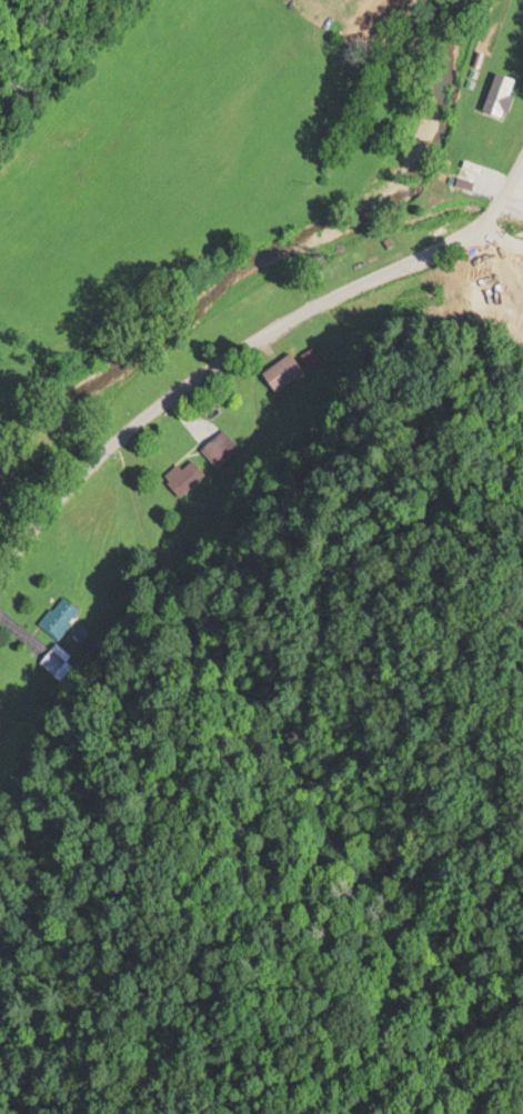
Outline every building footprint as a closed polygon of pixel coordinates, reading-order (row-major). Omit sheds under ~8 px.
[(515,76),(493,69),(481,108),(503,115),(515,76)] [(275,391),(303,370),(289,351),(260,372),(275,391)] [(238,446),(222,427),(199,447),(216,466),(238,446)] [(179,466),(177,462),(162,473),(176,494),(203,474),(191,458),(179,466)] [(56,638),(80,610),(61,594),(37,622),(56,638)] [(53,672),(64,658),(49,646),(38,660),(53,672)]
